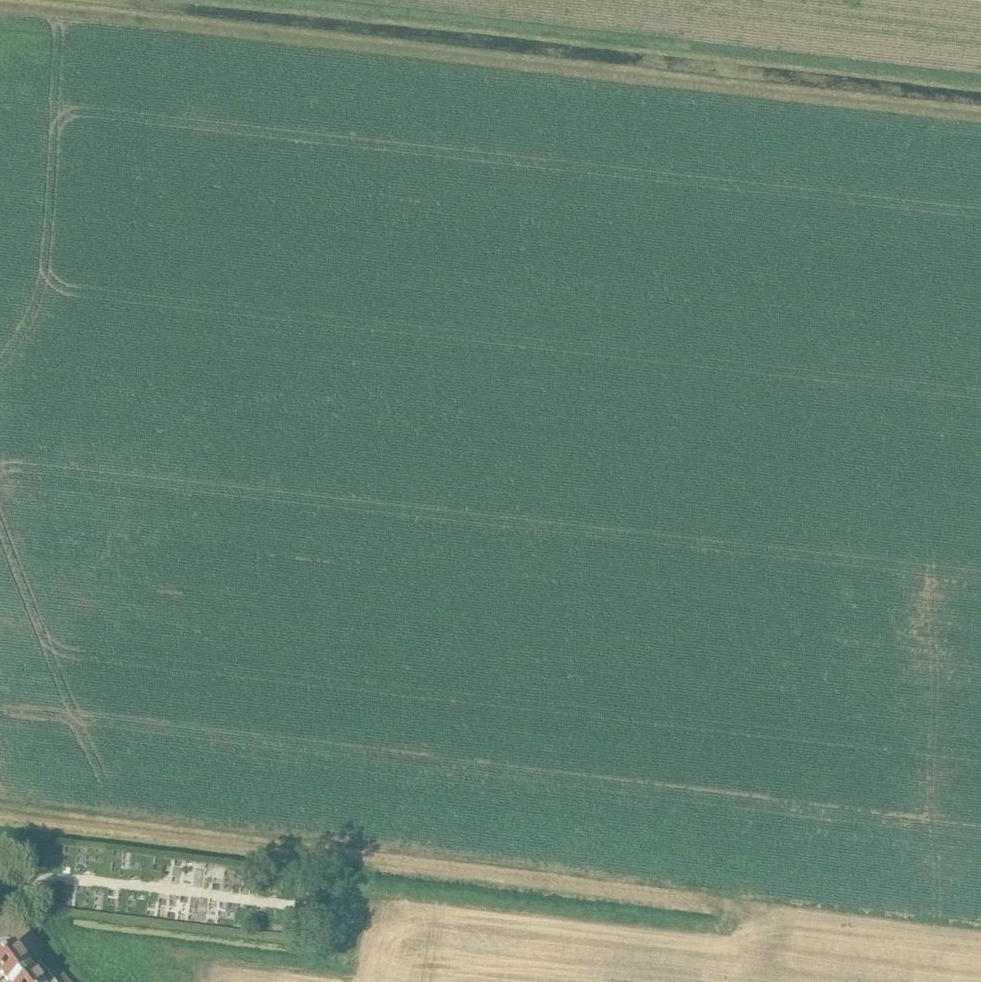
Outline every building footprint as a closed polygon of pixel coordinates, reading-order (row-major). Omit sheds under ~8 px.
[(15,944),(0,956),(0,971),(9,981),(46,981),(15,944)]
